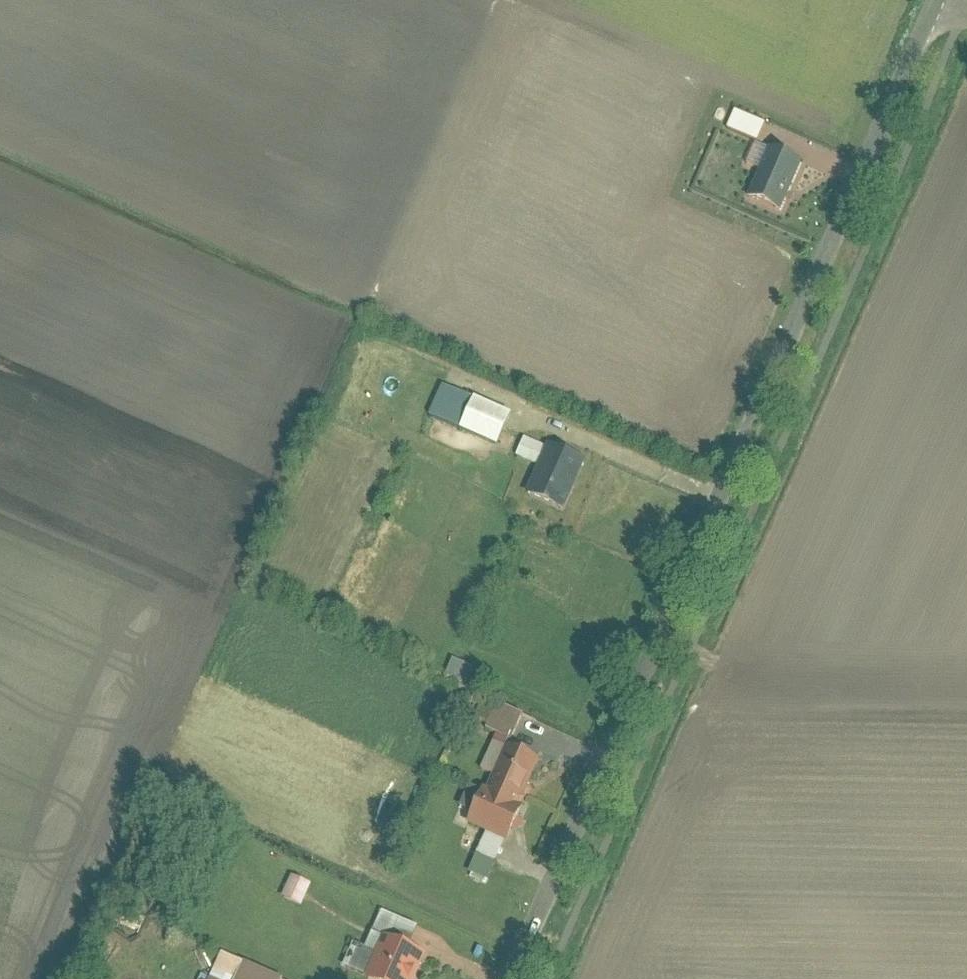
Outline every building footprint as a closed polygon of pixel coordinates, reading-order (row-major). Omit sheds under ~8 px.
[(724,109),(715,132),(750,146),(760,123),(724,109)] [(769,150),(746,210),(772,221),(795,160),(769,150)] [(428,419),(497,447),(510,415),(441,386),(428,419)] [(535,467),(543,448),(523,439),(514,458),(535,467)] [(568,514),(585,468),(547,455),(531,500),(568,514)] [(447,684),(465,693),(473,677),(455,667),(447,684)] [(512,741),(523,715),(496,704),(485,730),(512,741)] [(506,848),(540,770),(489,748),(477,774),(489,780),(483,794),(469,788),(456,818),(473,825),(470,833),(506,848)] [(281,898),(301,907),(311,885),(291,876),(281,898)] [(371,978),(418,978),(424,965),(384,948),(371,978)]
